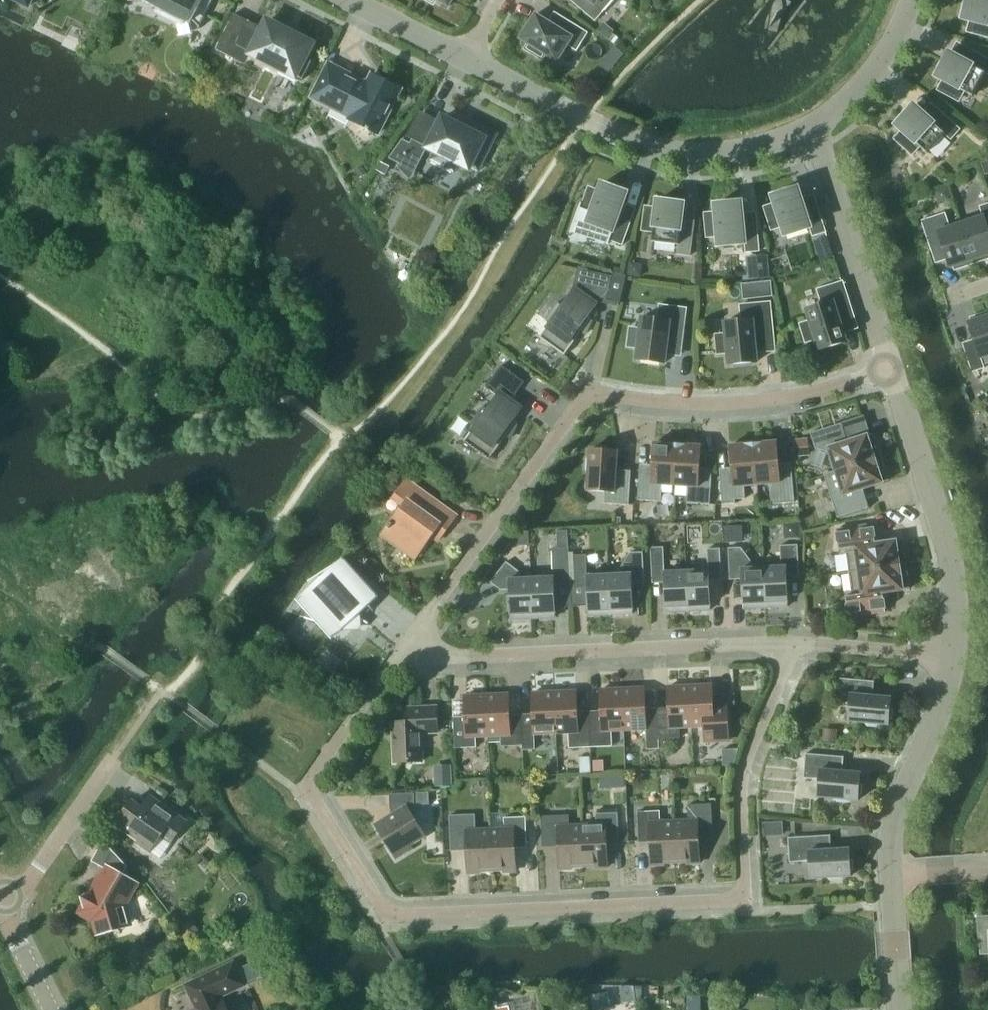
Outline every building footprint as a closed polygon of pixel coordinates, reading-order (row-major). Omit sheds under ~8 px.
[(129,1),(147,0),(163,3),(159,10),(182,22),(185,14),(193,20),(200,27),(201,27),(200,25),(213,0),(129,0),(129,1)] [(613,0),(574,0),(573,1),(596,20),(613,0)] [(963,18),(971,20),(969,30),(987,35),(987,0),(967,0),(963,18)] [(267,21),(264,28),(235,13),(216,48),(231,56),(237,44),(252,52),(251,53),(303,79),(313,60),(305,57),(312,43),(267,21)] [(577,50),(588,32),(563,16),(557,26),(536,13),(521,38),(529,43),(526,48),(542,58),(545,53),(557,61),(568,44),(577,50)] [(597,30),(607,38),(614,30),(604,22),(597,30)] [(939,89),(959,99),(963,90),(973,95),(985,72),(987,74),(987,58),(972,49),(966,61),(949,52),(936,75),(944,80),(939,89)] [(378,133),(401,88),(373,74),(368,83),(329,64),(315,92),(354,111),(350,119),(378,133)] [(919,145),(927,152),(945,133),(951,139),(961,128),(937,107),(928,117),(914,105),(896,124),(903,130),(896,138),(912,153),(919,145)] [(479,170),(491,147),(482,142),(487,132),(470,123),(467,129),(443,117),(440,122),(425,115),(413,139),(411,144),(403,139),(390,158),(401,163),(399,167),(411,179),(428,146),(437,151),(433,158),(454,169),(458,161),(469,167),(470,166),(479,170)] [(621,210),(627,192),(602,183),(599,191),(590,188),(582,208),(592,212),(588,222),(613,231),(610,239),(623,244),(634,214),(621,210)] [(813,236),(826,231),(817,201),(804,205),(798,187),(773,195),(775,204),(766,207),(772,228),(782,225),(785,235),(810,227),(813,236)] [(656,208),(646,207),(644,229),(654,230),(652,241),(678,244),(677,253),(691,255),(695,223),(682,221),(684,203),(658,200),(656,208)] [(716,213),(706,214),(708,235),(718,234),(719,245),(745,243),(746,252),(760,251),(757,219),(744,220),(742,201),(715,204),(716,213)] [(961,223),(974,262),(987,257),(987,203),(980,206),(983,215),(961,223)] [(958,268),(974,262),(961,223),(950,226),(945,212),(922,220),(931,247),(942,244),(950,267),(957,264),(958,268)] [(643,263),(629,261),(627,275),(641,277),(643,263)] [(615,267),(607,299),(620,302),(626,276),(623,275),(625,269),(615,267)] [(819,349),(847,340),(839,315),(853,311),(843,281),(818,289),(823,304),(806,309),(810,321),(802,324),(807,340),(815,337),(819,349)] [(553,346),(565,355),(582,330),(586,333),(592,321),(590,319),(592,317),(589,315),(595,306),(573,291),(563,305),(558,301),(546,319),(551,322),(540,337),(542,338),(540,342),(552,348),(553,346)] [(729,363),(758,361),(755,335),(773,333),(770,302),(741,305),(742,320),(725,322),(726,334),(717,335),(719,352),(728,351),(729,363)] [(636,358),(666,362),(669,336),(683,338),(687,308),(660,305),(658,319),(642,317),(640,329),(631,328),(629,345),(638,346),(636,358)] [(987,355),(987,312),(974,316),(975,319),(969,322),(976,345),(965,348),(972,371),(985,367),(981,357),(987,355)] [(478,450),(490,458),(507,434),(511,437),(517,425),(515,423),(517,421),(514,419),(520,410),(509,402),(525,381),(502,365),(486,386),(498,395),(488,409),(483,405),(471,422),(476,426),(465,441),(467,442),(464,446),(477,452),(478,450)] [(830,453),(835,470),(836,471),(881,456),(874,432),(842,443),(836,424),(810,433),(815,448),(830,453)] [(809,455),(808,438),(794,439),(795,456),(809,455)] [(777,441),(754,443),(757,484),(770,483),(772,504),(795,502),(792,468),(779,469),(777,441)] [(675,485),(678,443),(654,442),(653,470),(640,469),(638,499),(661,501),(662,484),(675,485)] [(701,445),(678,443),(675,485),(688,486),(687,503),(710,504),(712,474),(700,473),(701,445)] [(757,484),(754,443),(730,445),(733,473),(720,474),(723,504),(736,503),(735,499),(745,498),(744,485),(757,484)] [(585,470),(589,473),(588,489),(605,490),(604,502),(629,504),(631,477),(616,476),(618,451),(590,449),(590,456),(586,458),(585,470)] [(889,480),(881,456),(836,471),(835,470),(824,474),(837,517),(863,508),(857,490),(889,480)] [(443,534),(456,516),(406,480),(396,493),(406,501),(382,534),(415,558),(436,529),(443,534)] [(732,524),(724,524),(725,543),(733,542),(732,524)] [(876,543),(873,524),(867,525),(836,529),(840,554),(845,553),(848,572),(859,570),(906,564),(903,539),(876,543)] [(781,566),(764,567),(766,607),(788,606),(786,571),(799,570),(798,544),(780,545),(781,566)] [(688,611),(686,570),(669,571),(669,570),(664,571),(663,546),(650,547),(652,577),(664,576),(666,612),(688,611)] [(549,577),(531,578),(533,618),(555,617),(554,581),(570,581),(569,547),(552,547),(553,576),(549,576),(549,577)] [(766,607),(764,567),(753,567),(753,563),(741,547),(728,547),(729,573),(742,573),(743,608),(766,607)] [(703,570),(686,570),(688,611),(710,610),(709,574),(721,574),(720,548),(707,548),(708,569),(703,569),(703,570)] [(620,573),(609,574),(611,614),(633,613),(631,578),(644,577),(643,551),(630,552),(620,569),(620,573)] [(611,614),(609,574),(592,575),(592,574),(587,574),(586,554),(573,554),(574,580),(587,580),(588,615),(611,614)] [(533,618),(531,578),(520,578),(520,572),(506,561),(490,582),(501,589),(510,589),(511,619),(533,618)] [(342,564),(318,595),(321,619),(337,632),(344,625),(351,629),(359,617),(363,619),(371,607),(354,580),(352,581),(342,564)] [(849,616),(879,612),(886,611),(884,592),(910,588),(906,564),(859,570),(848,572),(850,591),(845,591),(849,616)] [(866,695),(867,680),(840,678),(838,702),(850,703),(848,721),(865,722),(868,726),(879,727),(882,724),(888,724),(891,697),(866,695)] [(669,707),(657,708),(659,738),(680,737),(680,727),(692,726),(690,685),(668,687),(669,707)] [(712,685),(690,685),(692,726),(705,725),(706,741),(728,740),(727,705),(713,705),(712,685)] [(622,689),(624,729),(646,728),(647,749),(659,748),(659,738),(657,708),(645,708),(644,688),(622,689)] [(612,730),(624,729),(622,689),(600,690),(601,710),(589,711),(591,746),(612,745),(612,730)] [(576,691),(554,692),(556,732),(569,731),(570,747),(591,746),(589,711),(577,711),(576,691)] [(521,714),(523,745),(523,749),(535,749),(534,733),(556,732),(554,692),(532,693),(533,713),(521,714)] [(501,746),(523,745),(521,714),(509,714),(508,694),(486,695),(488,735),(501,734),(501,746)] [(476,736),(488,735),(486,695),(464,696),(465,716),(453,717),(455,748),(476,747),(476,736)] [(437,706),(409,707),(409,721),(392,722),(394,762),(422,761),(421,733),(438,732),(437,706)] [(822,740),(837,742),(838,729),(823,728),(822,740)] [(836,756),(805,753),(803,777),(819,779),(818,796),(835,798),(838,801),(849,802),(851,799),(858,800),(860,772),(835,770),(836,756)] [(433,765),(435,785),(452,784),(451,764),(433,765)] [(415,809),(414,792),(390,793),(390,808),(393,813),(375,824),(396,858),(412,848),(410,846),(426,836),(411,812),(415,809)] [(171,843),(186,821),(164,806),(156,818),(132,801),(116,824),(139,840),(137,842),(150,851),(161,836),(171,843)] [(689,820),(674,821),(675,864),(700,863),(699,839),(713,839),(711,803),(688,804),(689,820)] [(651,865),(675,864),(674,821),(660,821),(660,810),(637,811),(638,842),(650,842),(651,865)] [(582,825),(584,868),(608,867),(607,843),(619,843),(617,812),(596,813),(596,824),(582,825)] [(467,850),(468,873),(492,872),(490,829),(475,830),(475,814),(449,815),(451,850),(467,850)] [(559,869),(584,868),(582,825),(569,825),(569,814),(541,816),(543,846),(558,846),(559,869)] [(492,872),(516,871),(515,847),(527,847),(525,816),(504,817),(504,828),(490,829),(492,872)] [(768,833),(789,834),(790,820),(769,819),(768,833)] [(788,837),(789,862),(809,860),(810,878),(829,877),(831,880),(842,879),(844,876),(850,875),(849,848),(824,849),(823,835),(788,837)] [(123,905),(135,883),(121,875),(126,866),(110,849),(102,845),(93,860),(106,868),(91,895),(83,897),(85,906),(82,912),(94,919),(98,933),(128,924),(123,905)] [(977,916),(978,941),(987,940),(987,915),(977,916)] [(240,967),(246,979),(261,972),(255,960),(240,967)] [(186,985),(198,1009),(227,1009),(222,999),(220,1000),(218,996),(244,984),(233,963),(186,985)] [(609,994),(592,994),(592,1007),(609,1007),(609,994)] [(499,1009),(515,1009),(514,1001),(498,1004),(499,1009)]
